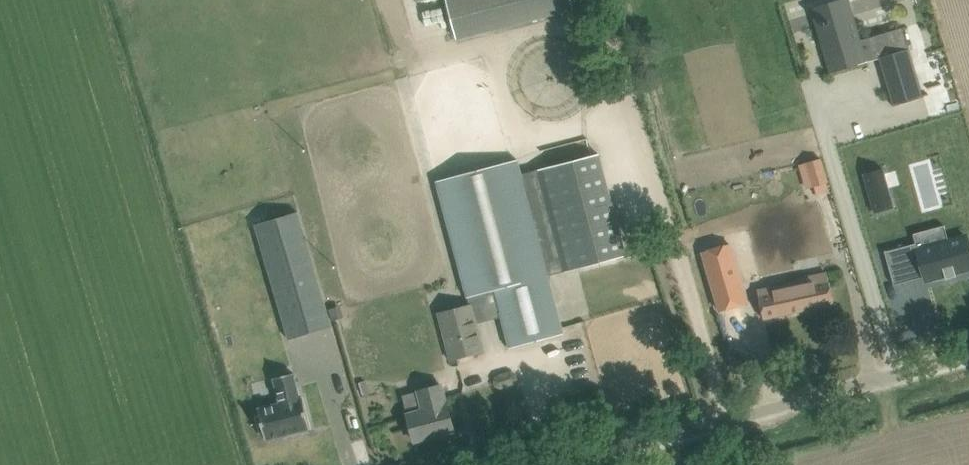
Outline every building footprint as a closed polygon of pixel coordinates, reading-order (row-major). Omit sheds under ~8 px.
[(456,38),(573,8),(571,0),(445,0),(456,38)] [(810,8),(830,73),(832,73),(830,69),(877,54),(878,58),(893,106),(923,96),(903,27),(861,40),(849,0),(847,0),(847,1),(813,11),(812,8),(810,8)] [(625,257),(598,155),(537,171),(564,272),(564,273),(625,257)] [(467,297),(477,294),(494,290),(495,294),(508,344),(562,330),(552,294),(548,276),(564,272),(537,171),(537,170),(521,174),(517,160),(437,181),(466,294),(467,297)] [(822,160),(799,166),(805,190),(828,184),(822,160)] [(883,169),(864,174),(874,213),(894,207),(883,169)] [(289,339),(331,327),(297,212),(255,225),(289,339)] [(885,251),(886,254),(889,265),(919,257),(925,277),(926,280),(945,275),(946,279),(947,279),(947,278),(955,276),(955,277),(957,276),(955,272),(968,269),(968,247),(966,236),(948,241),(919,249),(917,243),(886,252),(886,251),(885,251)] [(734,243),(707,249),(720,309),(747,303),(734,243)] [(796,282),(758,290),(764,319),(803,310),(834,304),(829,284),(827,273),(796,280),(796,282)] [(483,351),(473,313),(471,305),(439,313),(447,340),(452,359),(483,351)] [(260,416),(256,417),(260,433),(264,432),(265,440),(310,429),(302,398),(300,398),(294,373),(289,374),(288,371),(278,374),(278,377),(274,378),(280,403),(258,409),(260,416)] [(454,431),(449,411),(447,405),(446,405),(441,386),(403,396),(408,415),(407,415),(414,441),(454,431)]
